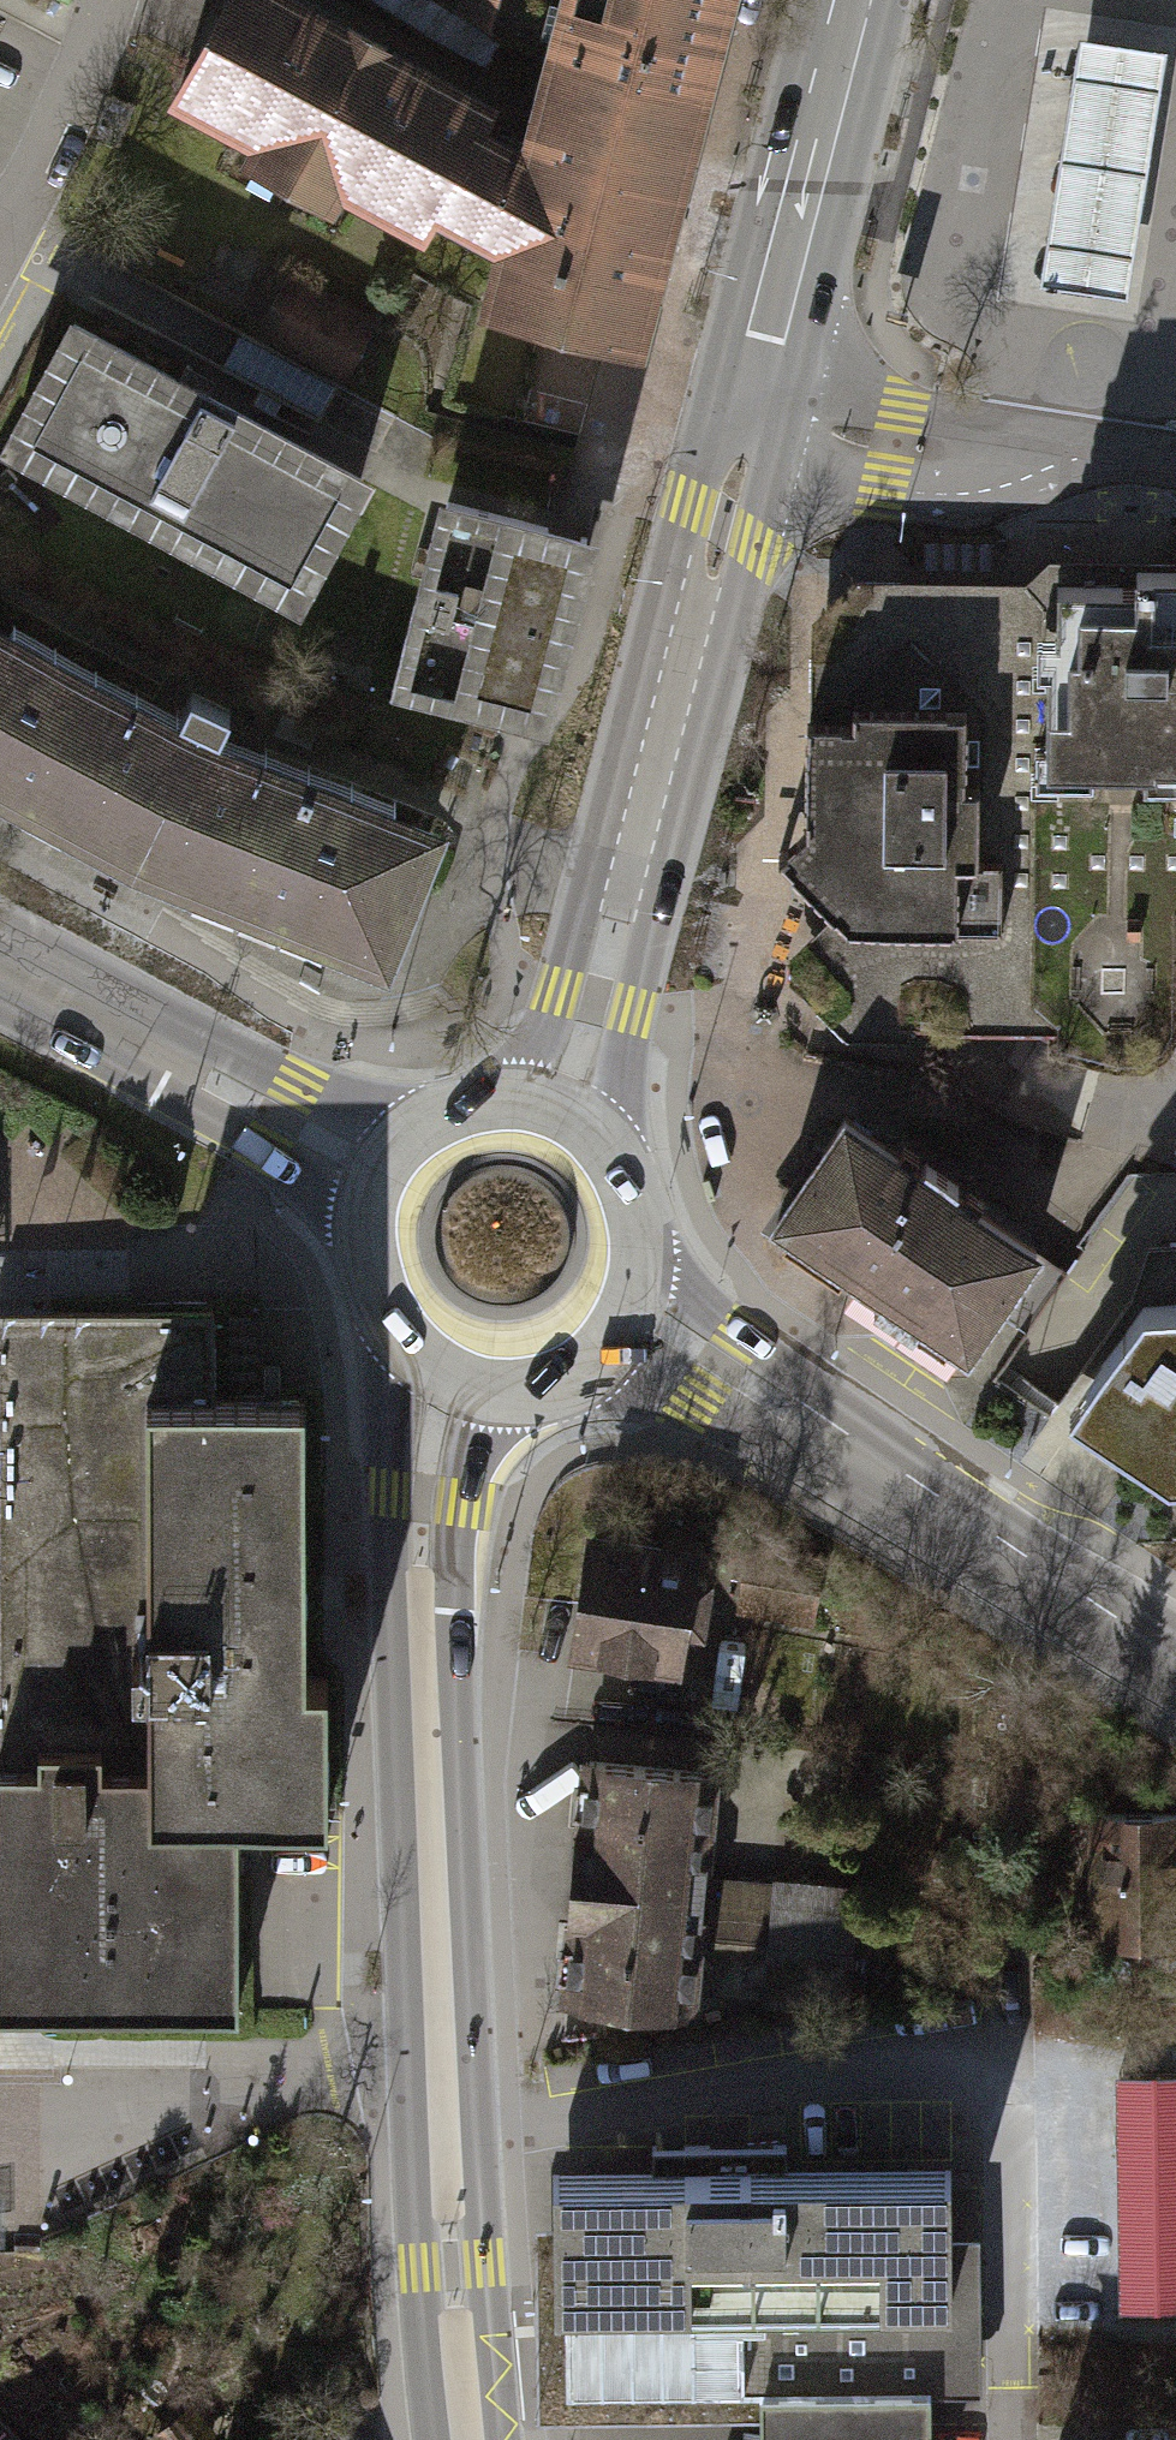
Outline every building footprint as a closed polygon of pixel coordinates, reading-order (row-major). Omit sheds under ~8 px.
[(163,80),(493,262),(478,310),(661,351),(736,0),(556,0),(533,99),(351,0),(208,0),(163,80)] [(451,15),(495,28),(503,0),(455,0),(451,15)] [(1038,282),(1123,294),(1160,50),(1074,37),(1038,282)] [(377,318),(289,271),(256,332),(344,379),(377,318)] [(72,308),(0,442),(0,443),(305,607),(378,472),(72,308)] [(605,525),(444,483),(393,681),(554,722),(605,525)] [(1040,1022),(1175,1023),(1175,555),(1058,555),(1041,577),(1041,721),(1040,1022)] [(820,655),(820,721),(1041,721),(1041,577),(1026,577),(879,577),(874,586),(842,655),(820,655)] [(0,614),(0,803),(25,816),(118,865),(390,977),(448,819),(191,716),(0,614)] [(1041,721),(820,721),(811,721),(810,827),(782,852),(808,878),(839,910),(796,953),(796,975),(853,1035),(915,1035),(915,1022),(981,1022),(1040,1022),(1041,721)] [(960,1366),(1038,1253),(836,1115),(758,1227),(960,1366)] [(1002,1390),(1161,1494),(1175,1497),(1175,1186),(1140,1183),(1002,1390)] [(239,2007),(238,1814),(327,1813),(327,1675),(306,1675),(306,1619),(305,1396),(215,1397),(215,1308),(0,1309),(0,2007),(239,2007)] [(706,1545),(589,1528),(570,1658),(688,1674),(694,1631),(711,1634),(720,1575),(702,1573),(706,1545)] [(823,1569),(747,1557),(738,1611),(814,1623),(823,1569)] [(578,1838),(575,1878),(691,1889),(702,1767),(605,1758),(598,1839),(578,1838)] [(1091,1816),(1091,1943),(1175,1943),(1175,1816),(1091,1816)] [(893,1889),(775,1879),(774,1882),(713,1877),(703,1995),(767,2000),(767,2004),(882,2014),(893,1889)] [(589,1918),(581,2004),(680,2013),(691,1889),(575,1878),(571,1917),(589,1918)] [(961,2168),(558,2174),(559,2229),(538,2230),(541,2423),(765,2419),(765,2390),(929,2388),(982,2387),(980,2257),(962,2257),(961,2168)] [(929,2388),(765,2390),(765,2419),(766,2439),(930,2439),(929,2388)]
